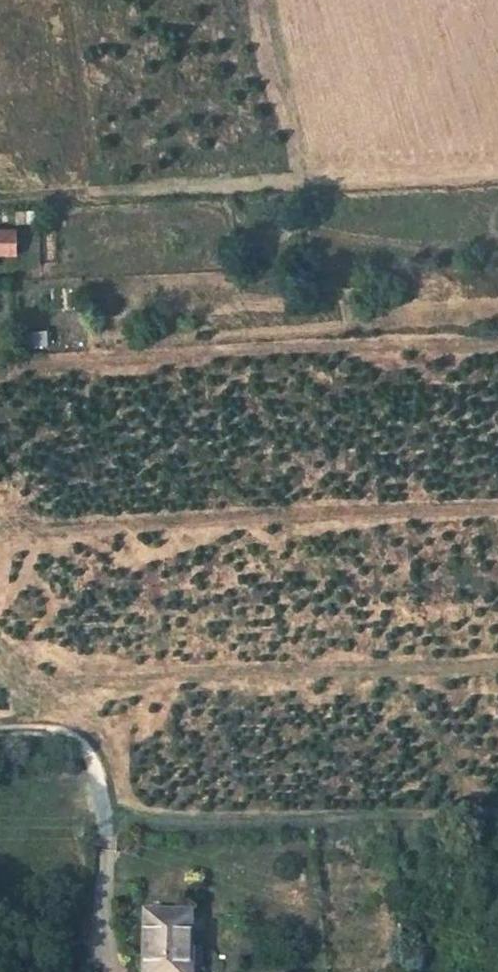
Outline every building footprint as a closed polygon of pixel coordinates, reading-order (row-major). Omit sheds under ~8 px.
[(0,231),(0,254),(13,254),(13,231),(0,231)] [(194,909),(151,908),(149,971),(193,971),(194,909)]
